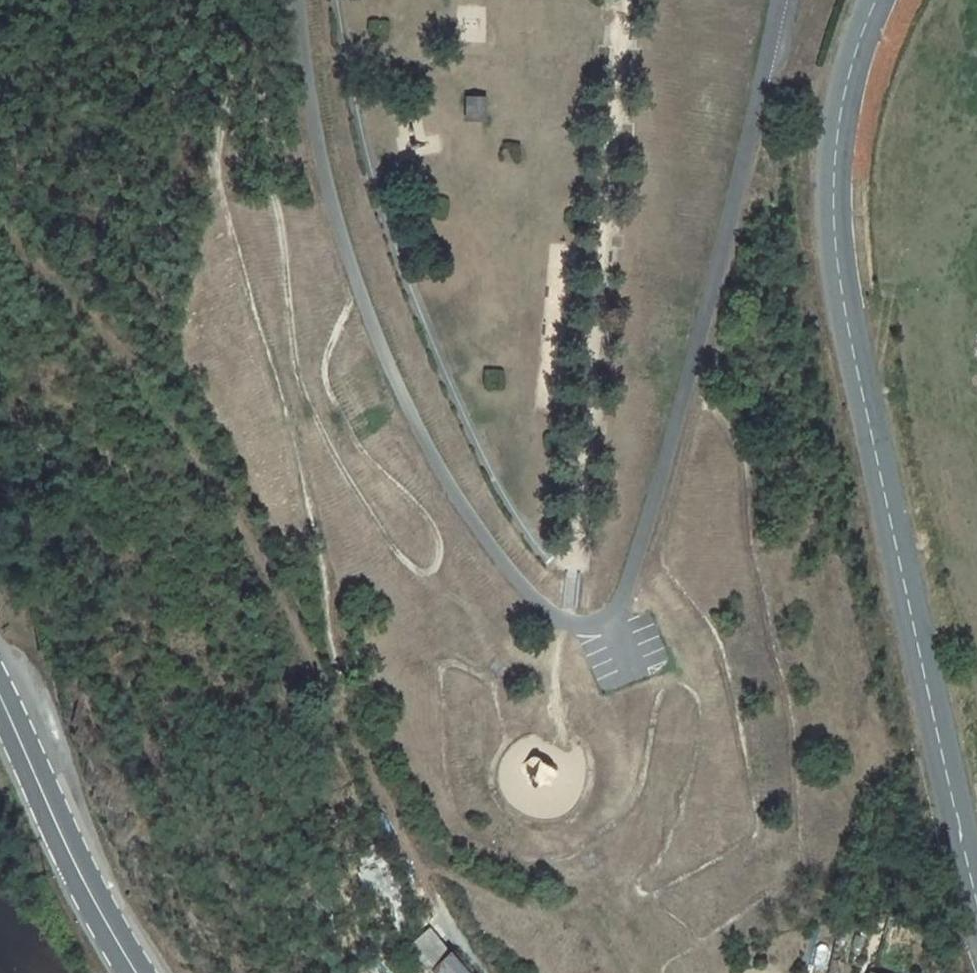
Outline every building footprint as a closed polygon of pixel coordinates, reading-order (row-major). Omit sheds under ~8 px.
[(590,853),(577,861),(583,871),(597,863),(590,853)] [(405,959),(414,968),(430,951),(425,946),(421,941),(405,959)] [(430,951),(414,968),(419,972),(451,972),(430,951)]
